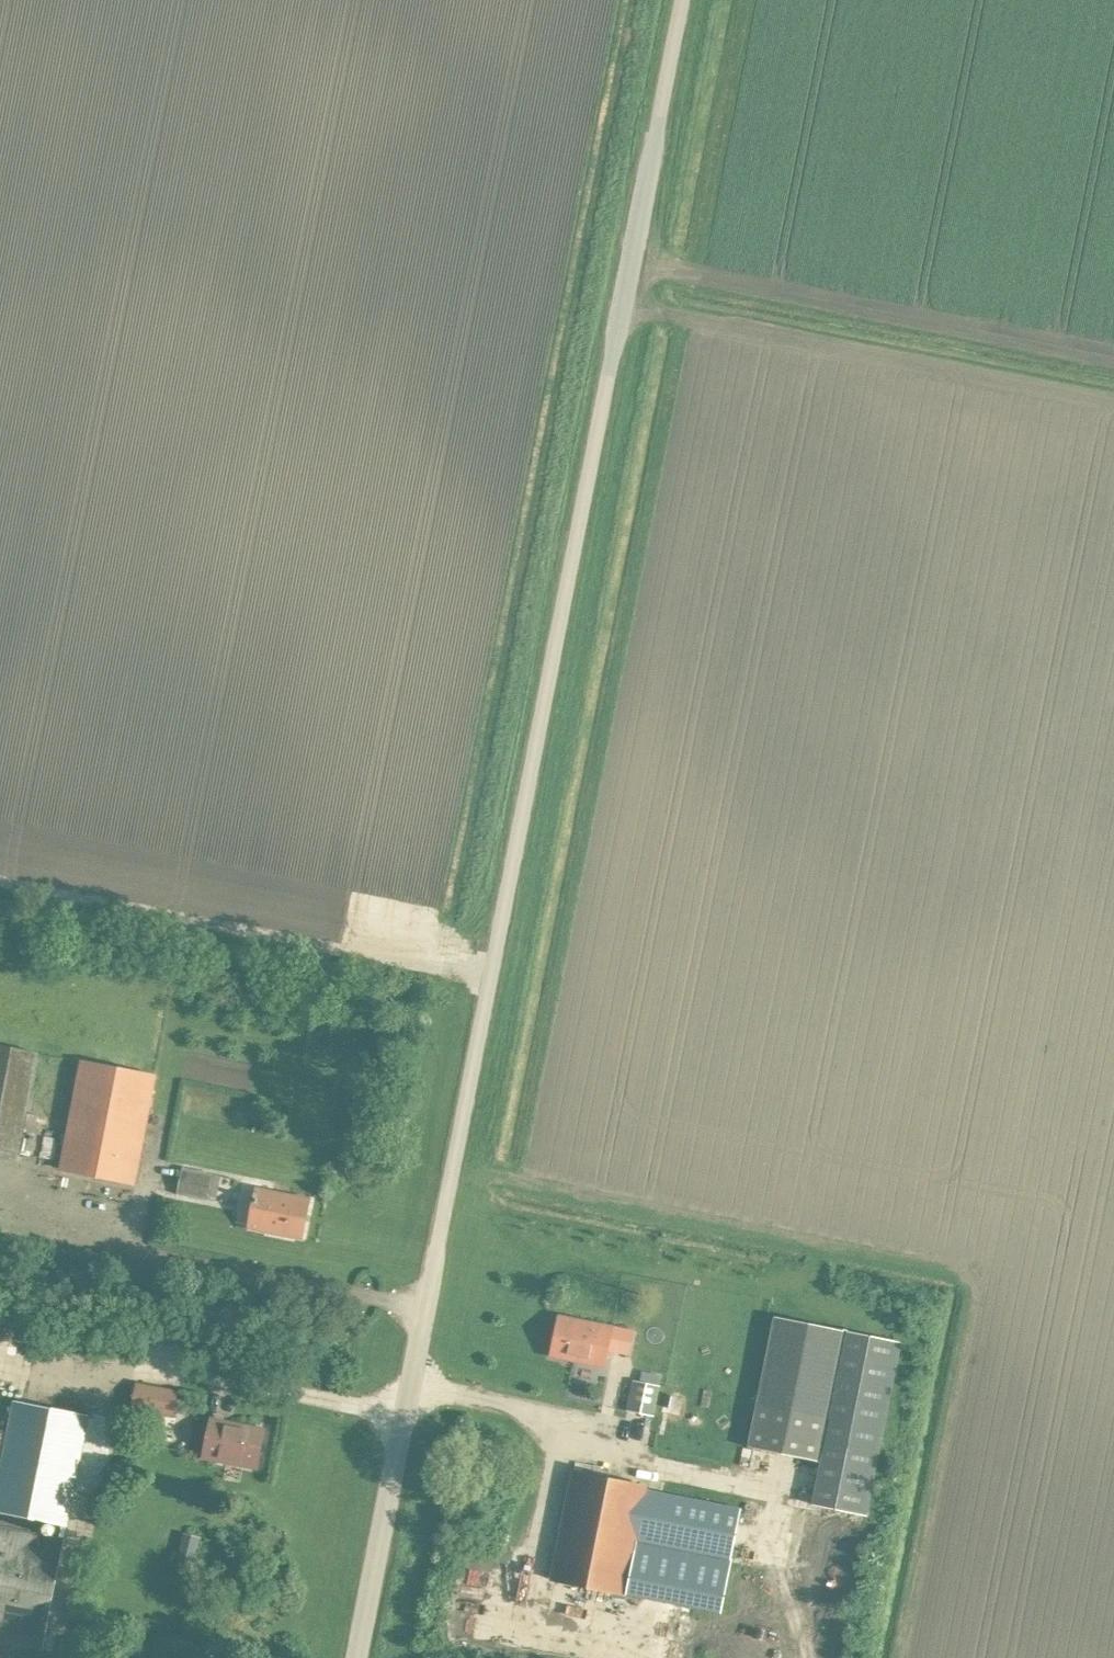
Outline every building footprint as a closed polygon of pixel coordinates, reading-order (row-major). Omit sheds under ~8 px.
[(0,1045),(0,1157),(17,1160),(38,1052),(0,1045)] [(81,1061),(60,1168),(133,1183),(154,1076),(81,1061)] [(206,1199),(212,1173),(181,1167),(176,1193),(206,1199)] [(301,1238),(309,1198),(256,1188),(248,1227),(301,1238)] [(559,1315),(550,1355),(603,1366),(611,1326),(559,1315)] [(842,1329),(776,1316),(749,1447),(815,1460),(842,1329)] [(863,1496),(892,1341),(847,1332),(816,1499),(846,1504),(848,1494),(863,1496)] [(626,1410),(652,1415),(658,1385),(632,1380),(626,1410)] [(166,1415),(172,1389),(141,1382),(136,1408),(166,1415)] [(87,1416),(14,1401),(0,1471),(0,1510),(66,1523),(87,1416)] [(256,1468),(263,1428),(211,1418),(203,1457),(256,1468)] [(730,1558),(740,1509),(645,1490),(645,1486),(572,1471),(550,1578),(624,1593),(635,1540),(730,1558)] [(19,1642),(19,1643),(41,1647),(63,1541),(41,1536),(40,1537),(0,1529),(0,1638),(19,1642)] [(720,1612),(731,1559),(730,1558),(635,1540),(624,1593),(720,1612)] [(754,1657),(775,1657),(777,1655),(759,1647),(754,1657)]
